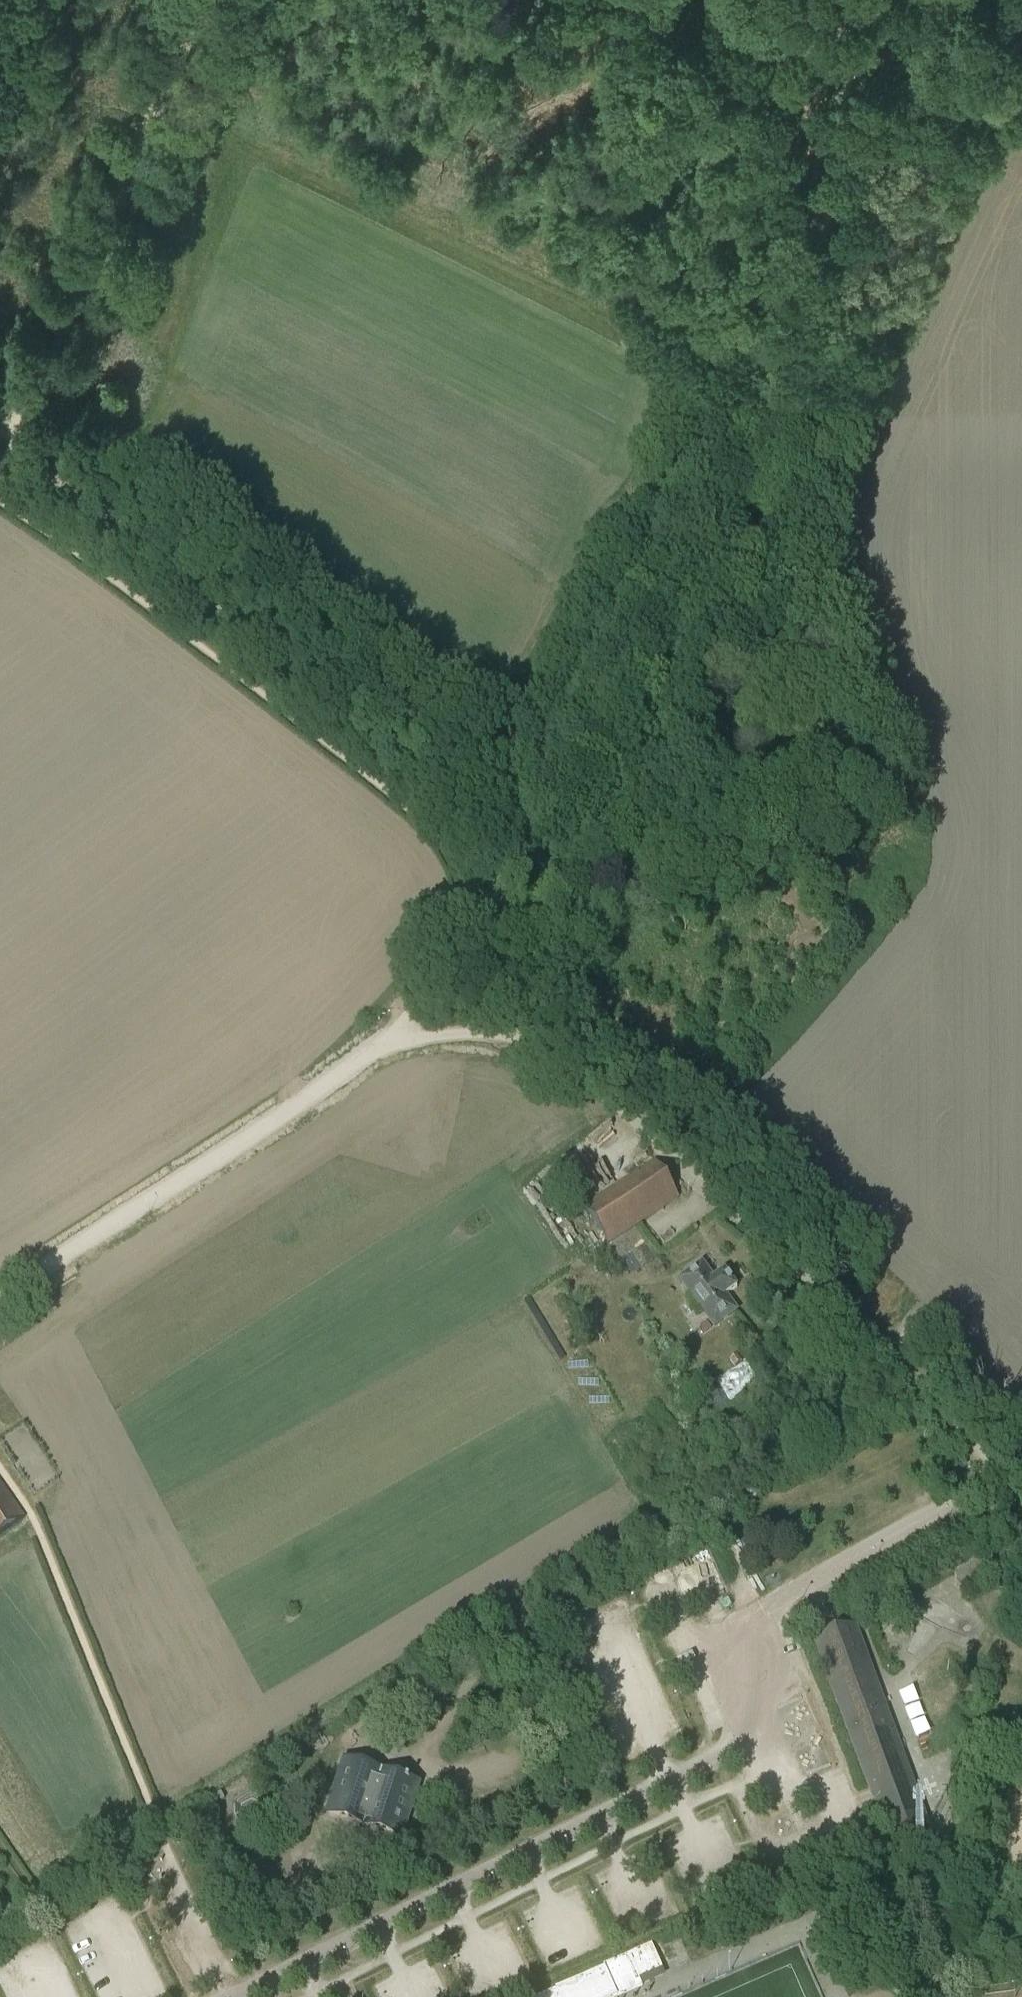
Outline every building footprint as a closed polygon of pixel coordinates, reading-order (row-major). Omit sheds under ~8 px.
[(606,1244),(678,1198),(654,1161),(582,1206),(606,1244)] [(711,1279),(708,1275),(709,1274),(701,1262),(679,1279),(691,1295),(694,1294),(704,1308),(701,1310),(714,1327),(736,1310),(725,1295),(737,1287),(724,1269),(711,1279)] [(732,1358),(729,1360),(734,1367),(737,1364),(732,1358)] [(25,1516),(0,1481),(0,1533),(25,1516)] [(750,1499),(760,1494),(753,1483),(744,1489),(750,1499)] [(963,1590),(997,1570),(985,1551),(952,1571),(963,1590)] [(855,1622),(812,1638),(886,1838),(889,1837),(928,1822),(855,1622)] [(417,1782),(414,1781),(347,1759),(329,1816),(399,1838),(417,1782)] [(251,1784),(217,1792),(225,1828),(259,1821),(251,1784)] [(641,1985),(639,1979),(662,1969),(651,1943),(603,1964),(604,1967),(534,1996),(614,1996),(641,1985)]
